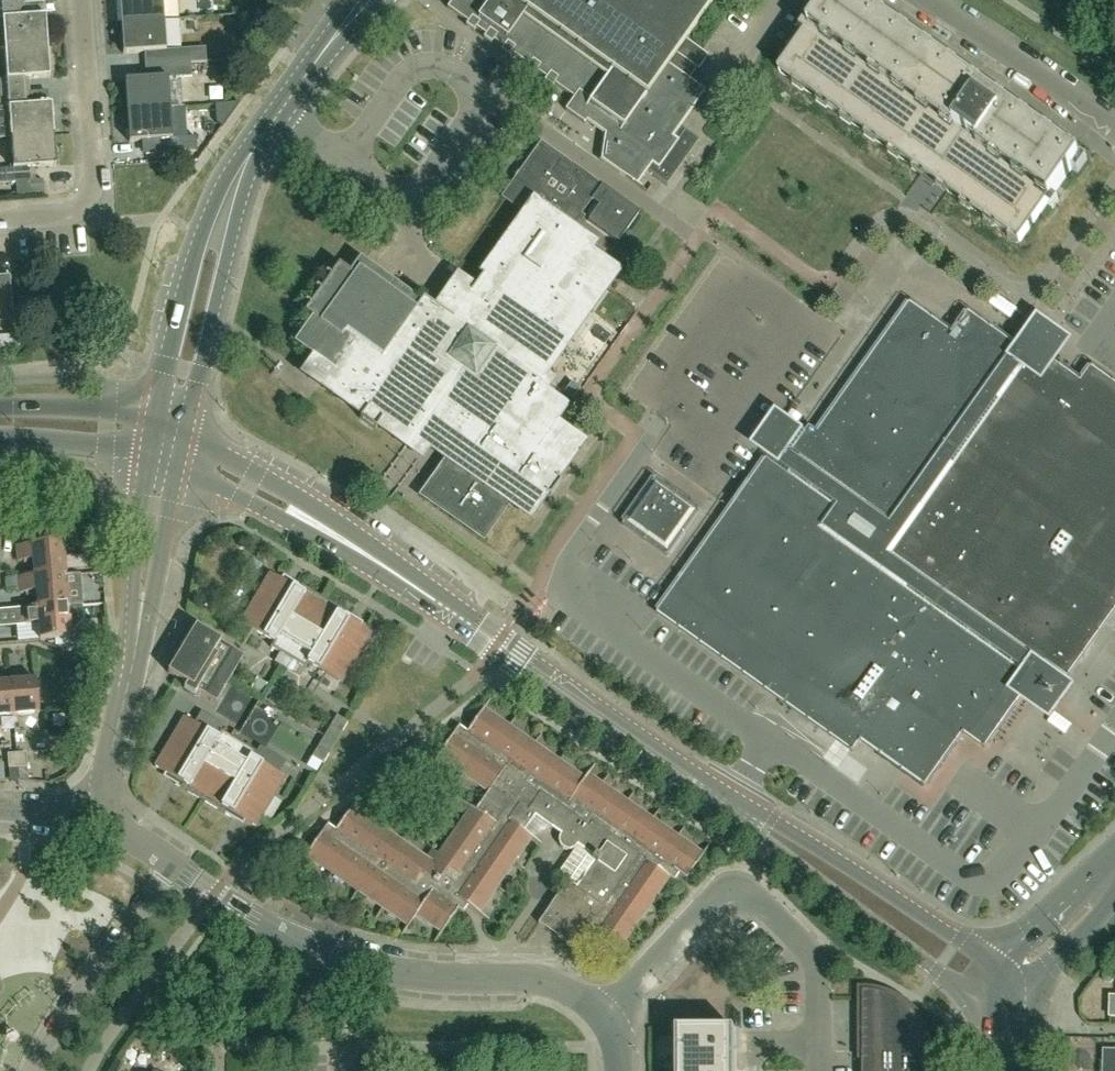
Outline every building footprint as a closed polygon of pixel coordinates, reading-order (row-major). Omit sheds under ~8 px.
[(166,19),(164,0),(121,0),(123,22),(166,19)] [(448,7),(468,21),(466,24),(473,30),(475,27),(485,34),(483,37),(492,42),(494,40),(503,46),(501,49),(509,55),(512,52),(529,65),(527,68),(535,73),(537,70),(546,77),(544,80),(552,86),(555,83),(575,97),(566,110),(585,124),(587,121),(604,133),(601,158),(638,184),(647,171),(667,184),(699,140),(684,129),(682,132),(677,129),(704,91),(683,76),(691,66),(698,70),(708,56),(686,40),(714,0),(453,0),(448,7)] [(807,33),(779,71),(1020,241),(1080,158),(856,0),(831,0),(807,33)] [(0,4),(0,18),(5,18),(7,48),(49,45),(47,15),(27,16),(26,2),(0,4)] [(168,50),(166,19),(123,22),(125,53),(152,51),(153,64),(207,60),(206,47),(168,50)] [(32,90),(31,77),(51,76),(49,45),(7,48),(9,79),(0,79),(0,93),(25,91),(32,90)] [(169,77),(193,76),(192,62),(207,61),(207,60),(153,64),(154,78),(127,80),(129,110),(171,107),(169,77)] [(13,137),(55,133),(53,103),(33,105),(32,90),(25,91),(0,93),(0,108),(11,107),(13,137)] [(226,103),(215,104),(217,122),(222,126),(240,102),(226,103)] [(174,138),(171,107),(129,110),(131,142),(159,140),(159,153),(199,150),(198,136),(174,138)] [(31,180),(30,166),(58,164),(55,133),(13,137),(15,167),(0,168),(0,182),(31,180)] [(571,230),(592,200),(602,185),(579,169),(577,172),(542,147),(524,172),(520,170),(513,179),(517,182),(506,197),(527,212),(534,203),(571,230)] [(640,212),(602,185),(592,200),(599,205),(588,220),(618,242),(640,212)] [(320,365),(321,366),(328,371),(321,382),(364,413),(360,418),(376,429),(379,424),(390,432),(407,444),(420,426),(434,436),(428,443),(450,459),(424,495),(482,536),(508,500),(530,516),(545,494),(550,498),(561,483),(556,479),(581,444),(552,423),(563,408),(542,392),(551,379),(540,371),(566,335),(569,338),(616,273),(577,245),(582,238),(571,230),(534,203),(527,212),(477,282),(470,277),(457,295),(448,294),(444,291),(434,305),(433,305),(424,298),(419,305),(361,264),(354,275),(339,264),(305,312),(316,320),(301,341),(325,358),(320,365)] [(14,321),(11,282),(0,283),(0,322),(14,321)] [(1000,295),(994,306),(1017,319),(1024,308),(1000,295)] [(659,612),(854,751),(861,740),(904,770),(926,785),(964,732),(986,747),(1019,701),(1047,661),(1069,677),(1106,624),(1114,611),(1114,383),(1092,367),(1082,381),(1057,364),(1021,339),(1019,337),(1014,344),(969,312),(954,334),(911,303),(814,438),(787,475),(767,460),(659,612)] [(6,349),(24,348),(24,334),(6,335),(6,349)] [(742,444),(732,461),(684,433),(676,445),(735,480),(752,451),(742,444)] [(656,477),(624,523),(670,556),(703,510),(656,477)] [(67,575),(67,574),(66,556),(62,556),(61,543),(18,547),(20,563),(35,561),(36,576),(36,577),(67,575)] [(270,647),(288,658),(323,599),(295,582),(293,586),(270,573),(241,622),(273,642),(270,647)] [(36,577),(36,576),(21,578),(22,594),(38,592),(39,608),(39,609),(83,605),(83,604),(70,605),(68,587),(65,587),(64,576),(67,576),(67,575),(36,577)] [(351,615),(323,599),(288,658),(306,668),(309,663),(342,683),(371,633),(349,619),(351,615)] [(42,641),(73,638),(72,632),(84,618),(83,605),(39,609),(39,608),(0,612),(0,628),(40,624),(42,641)] [(216,701),(238,666),(244,655),(196,626),(168,672),(187,684),(184,689),(194,695),(197,690),(216,701)] [(12,682),(15,716),(40,713),(37,680),(12,682)] [(15,716),(12,682),(0,683),(0,717),(15,716)] [(329,825),(307,856),(408,924),(410,926),(417,915),(441,931),(442,932),(459,908),(464,902),(479,913),(532,837),(525,832),(536,817),(552,829),(561,835),(576,845),(577,845),(559,874),(577,885),(577,886),(574,884),(571,884),(568,884),(565,886),(562,888),(539,922),(540,922),(555,933),(575,946),(587,930),(601,940),(618,951),(669,877),(671,876),(676,868),(688,876),(704,853),(703,852),(590,774),(589,773),(586,776),(485,708),(484,708),(476,719),(469,730),(461,725),(439,756),(439,757),(490,791),(477,810),(473,807),(472,808),(434,862),(354,807),(341,826),(337,831),(329,825)] [(336,715),(324,736),(335,743),(348,722),(336,715)] [(55,727),(66,727),(65,716),(54,716),(55,727)] [(238,742),(220,731),(217,736),(184,717),(155,766),(177,780),(175,784),(203,801),(238,742)] [(324,736),(318,746),(312,757),(323,764),(335,743),(324,736)] [(956,757),(973,765),(982,748),(965,739),(956,757)] [(256,752),(238,742),(203,801),(231,817),(233,813),(256,827),(285,777),(253,757),(256,752)] [(18,754),(20,768),(29,767),(27,753),(18,754)] [(20,768),(18,754),(9,755),(10,769),(20,768)] [(897,998),(893,996),(891,996),(889,995),(886,994),(885,993),(881,992),(876,991),(875,991),(872,990),(869,990),(868,990),(863,990),(863,999),(863,1009),(871,1009),(871,1019),(863,1019),(863,1070),(934,1070),(934,1058),(933,1054),(933,1050),(932,1045),(931,1041),(930,1037),(928,1032),(926,1028),(924,1024),(922,1021),(919,1017),(918,1016),(916,1014),(915,1012),(914,1011),(911,1008),(907,1005),(906,1004),(904,1002),(902,1001),(900,1000),(897,998)] [(19,1028),(20,1015),(0,1015),(0,1028),(19,1028)] [(730,1030),(679,1030),(679,1070),(731,1070),(730,1030)] [(1105,1050),(1104,1070),(1114,1070),(1114,1050),(1105,1050)]
